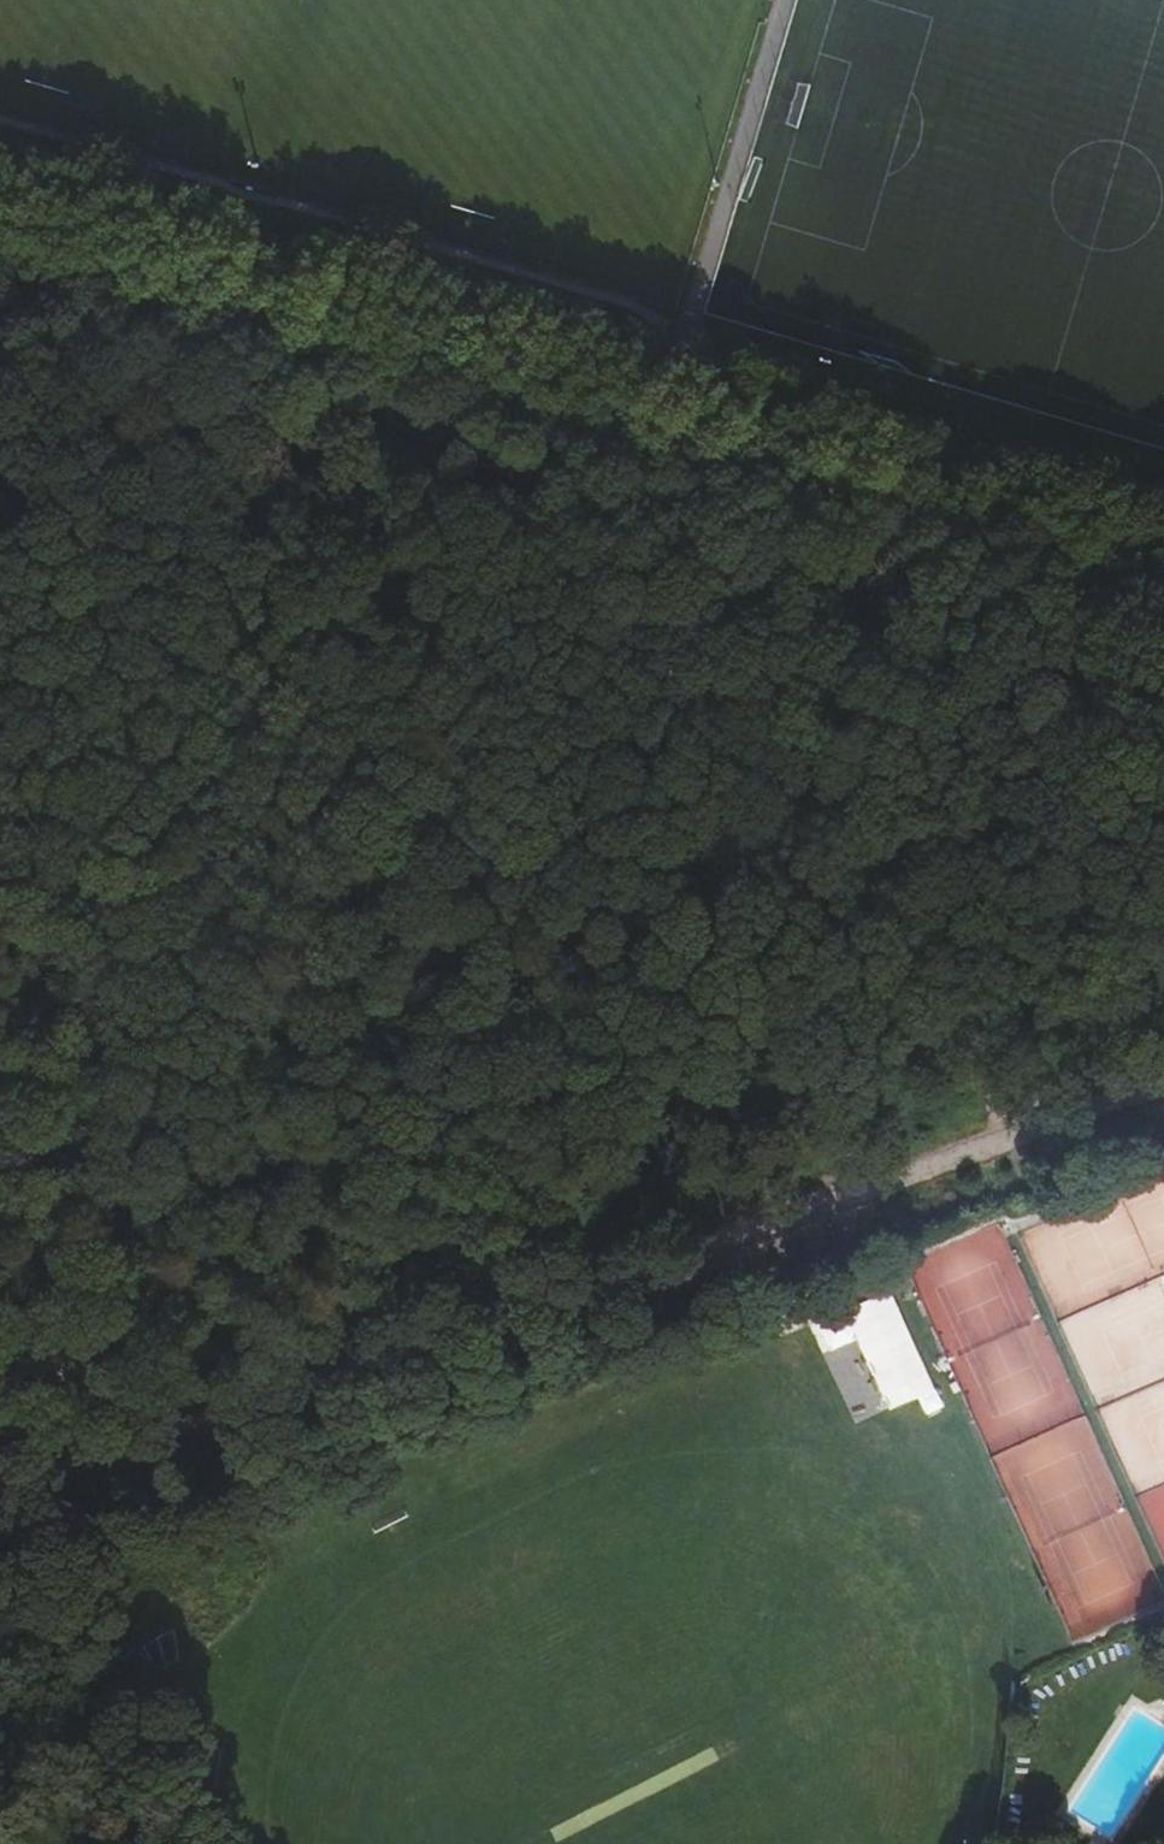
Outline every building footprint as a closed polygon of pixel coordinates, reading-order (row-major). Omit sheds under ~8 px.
[(827,1354),(860,1341),(887,1411),(925,1397),(931,1412),(941,1408),(895,1289),(814,1320),(827,1354)] [(825,1360),(853,1421),(884,1407),(857,1346),(825,1360)]
